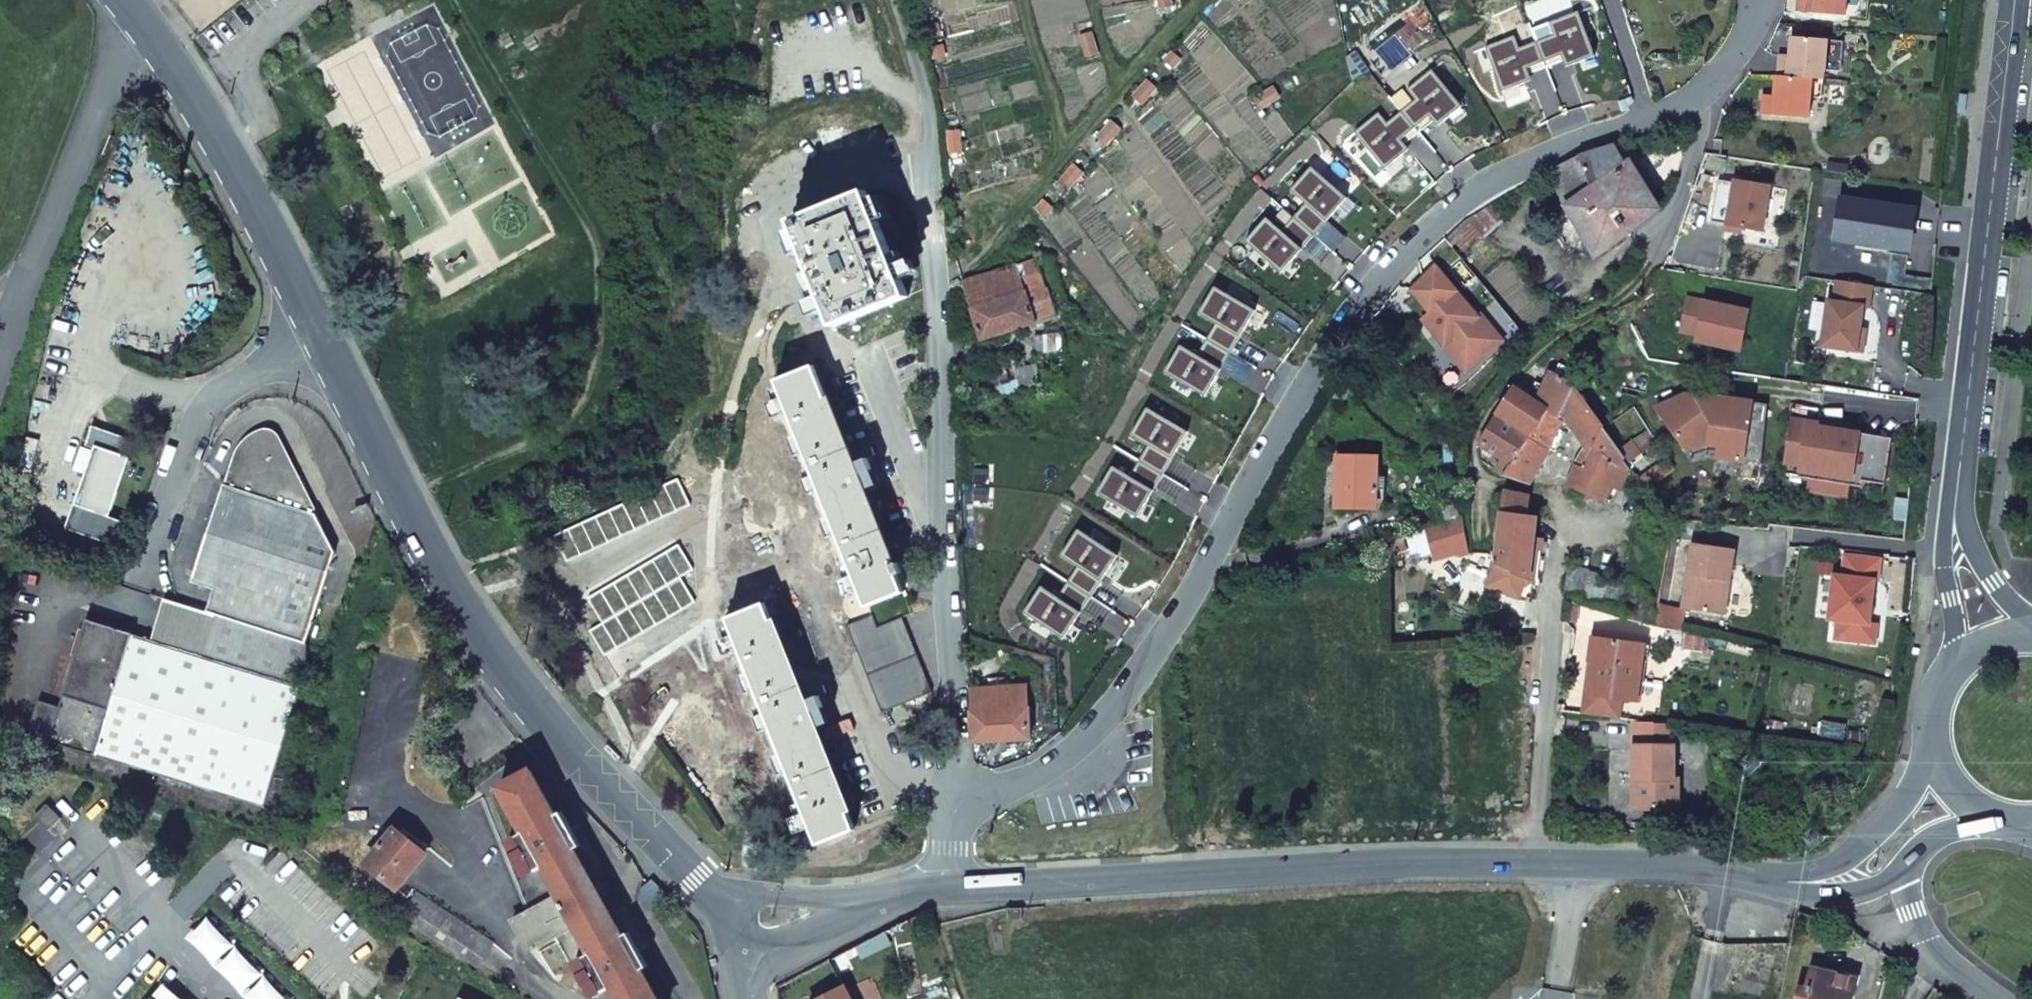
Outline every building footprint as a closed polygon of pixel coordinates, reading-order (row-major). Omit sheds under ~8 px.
[(1797,13),(1844,16),(1845,0),(1798,0),(1797,13)] [(1576,13),(1551,23),(1555,35),(1538,42),(1544,57),(1561,51),(1566,64),(1592,55),(1576,13)] [(1502,88),(1527,78),(1523,66),(1540,60),(1534,44),(1517,50),(1512,37),(1487,46),(1502,88)] [(1777,61),(1776,76),(1812,79),(1823,80),(1826,40),(1790,37),(1789,57),(1788,62),(1777,61)] [(1430,72),(1409,89),(1417,99),(1403,110),(1414,123),(1428,112),(1437,123),(1458,106),(1430,72)] [(1763,100),(1762,115),(1809,119),(1811,90),(1812,79),(1776,76),(1774,96),(1774,101),(1763,100)] [(1812,79),(1811,90),(1823,91),(1823,80),(1812,79)] [(1384,166),(1405,149),(1397,139),(1411,127),(1400,114),(1386,125),(1377,115),(1356,132),(1384,166)] [(1579,155),(1549,171),(1567,206),(1596,255),(1659,209),(1630,164),(1628,164),(1615,145),(1579,155)] [(1310,169),(1292,190),(1308,203),(1296,218),(1313,233),(1326,218),(1344,197),(1310,169)] [(1718,181),(1711,223),(1763,232),(1770,188),(1735,181),(1734,184),(1718,181)] [(866,193),(794,222),(836,327),(907,298),(866,193)] [(1841,200),(1834,239),(1909,251),(1915,212),(1841,200)] [(1281,269),(1299,249),(1312,234),(1295,219),(1282,234),(1266,220),(1248,241),(1281,269)] [(1036,261),(964,283),(981,341),(1035,325),(1033,317),(1050,312),(1036,261)] [(1437,269),(1410,291),(1429,313),(1421,320),(1444,348),(1448,344),(1470,370),(1504,341),(1481,313),(1478,316),(1437,269)] [(1872,287),(1836,282),(1833,302),(1827,301),(1821,347),(1856,352),(1860,329),(1863,307),(1869,308),(1872,287)] [(1213,289),(1200,313),(1218,323),(1208,340),(1229,351),(1238,334),(1252,311),(1213,289)] [(1688,298),(1680,332),(1697,335),(1695,341),(1740,351),(1748,312),(1688,298)] [(1866,330),(1860,329),(1856,352),(1862,353),(1866,330)] [(1204,393),(1218,370),(1227,353),(1208,341),(1198,358),(1179,347),(1166,371),(1204,393)] [(1448,344),(1444,348),(1465,374),(1470,370),(1448,344)] [(814,367),(779,381),(868,606),(904,592),(897,576),(902,574),(898,564),(892,566),(814,367)] [(1514,387),(1501,411),(1533,432),(1545,407),(1558,414),(1572,384),(1551,373),(1537,401),(1514,387)] [(1513,464),(1506,477),(1530,485),(1549,450),(1557,432),(1559,428),(1564,431),(1571,425),(1587,448),(1576,463),(1568,484),(1601,502),(1606,492),(1624,457),(1616,446),(1572,384),(1558,414),(1545,407),(1533,432),(1531,436),(1513,464)] [(1685,398),(1664,406),(1685,453),(1707,446),(1718,447),(1717,459),(1760,464),(1767,405),(1709,398),(1685,398)] [(1145,410),(1131,434),(1150,444),(1141,461),(1161,472),(1170,455),(1184,431),(1145,410)] [(1531,436),(1499,415),(1483,445),(1513,464),(1531,436)] [(1818,423),(1791,419),(1783,463),(1810,467),(1808,472),(1883,484),(1886,462),(1890,439),(1817,427),(1818,423)] [(95,449),(75,505),(110,518),(131,459),(121,455),(127,439),(93,427),(86,446),(95,449)] [(214,590),(207,613),(218,616),(305,644),(334,553),(293,468),(294,468),(279,437),(278,435),(274,432),(269,431),(262,431),(256,433),(250,437),(246,440),(237,453),(225,486),(224,485),(192,583),(214,590)] [(1557,432),(1549,450),(1555,452),(1564,435),(1557,432)] [(1628,437),(1616,446),(1624,457),(1625,459),(1638,451),(1628,437)] [(1707,446),(1685,453),(1690,464),(1705,457),(1717,459),(1718,447),(1707,446)] [(1338,456),(1336,508),(1376,509),(1378,457),(1338,456)] [(1612,496),(1628,464),(1625,459),(1624,457),(1606,492),(1612,496)] [(1137,514),(1150,491),(1160,473),(1140,462),(1131,479),(1112,469),(1098,493),(1137,514)] [(1504,492),(1495,567),(1529,580),(1537,517),(1528,516),(1530,497),(1504,492)] [(1446,521),(1460,517),(1456,507),(1444,510),(1446,521)] [(1446,521),(1426,527),(1435,559),(1468,550),(1462,516),(1460,517),(1446,521)] [(1076,532),(1061,555),(1079,566),(1069,582),(1088,595),(1099,578),(1113,555),(1076,532)] [(1534,539),(1533,550),(1542,551),(1544,540),(1534,539)] [(1729,583),(1734,550),(1693,544),(1683,609),(1724,615),(1729,583)] [(1834,638),(1873,642),(1875,623),(1867,622),(1872,582),(1876,582),(1878,560),(1843,556),(1841,576),(1832,575),(1828,618),(1836,619),(1834,638)] [(1062,636),(1077,613),(1087,596),(1068,584),(1058,600),(1039,589),(1025,612),(1062,636)] [(164,599),(151,641),(204,657),(218,616),(207,613),(164,599)] [(765,605),(730,619),(821,843),(855,829),(765,605)] [(265,808),(302,687),(300,686),(305,644),(218,616),(204,657),(151,641),(87,621),(50,743),(265,808)] [(872,616),(848,625),(882,713),(932,693),(902,619),(877,629),(872,616)] [(1589,695),(1621,699),(1631,700),(1637,701),(1642,661),(1637,660),(1639,643),(1596,638),(1589,695)] [(1642,661),(1645,644),(1639,643),(1637,660),(1642,661)] [(358,682),(355,701),(365,703),(357,753),(375,756),(385,687),(358,682)] [(1028,684),(970,688),(973,742),(1031,739),(1028,684)] [(1582,714),(1619,719),(1621,699),(1589,695),(1585,694),(1582,714)] [(1674,779),(1674,746),(1674,727),(1634,721),(1633,779),(1633,808),(1678,809),(1678,780),(1674,779)] [(502,787),(527,833),(518,838),(523,850),(521,857),(529,861),(535,871),(545,867),(560,894),(512,921),(528,949),(576,925),(591,953),(583,959),(589,970),(588,978),(595,982),(602,992),(611,988),(617,998),(658,998),(643,970),(648,967),(630,933),(624,937),(577,850),(583,847),(564,812),(557,816),(534,771),(502,787)] [(395,829),(367,864),(398,889),(426,854),(395,829)] [(1008,919),(1022,919),(1022,909),(1008,910),(1008,919)] [(1812,968),(1807,988),(1801,987),(1798,998),(1852,998),(1855,985),(1834,978),(1835,974),(1812,968)] [(820,998),(851,998),(845,987),(820,998)]
